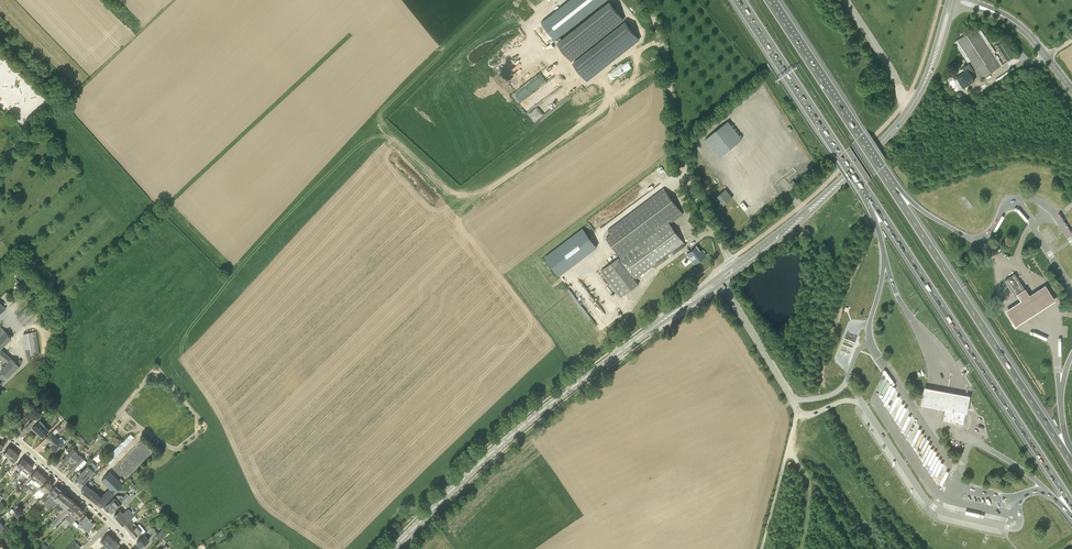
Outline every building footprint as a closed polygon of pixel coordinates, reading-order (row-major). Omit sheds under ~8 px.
[(606,0),(571,0),(540,23),(554,40),(607,1),(606,0)] [(571,60),(624,19),(610,2),(558,43),(571,60)] [(638,42),(624,25),(572,64),(585,81),(638,42)] [(982,78),(1001,66),(976,28),(957,40),(982,78)] [(1007,61),(1015,56),(1005,40),(997,45),(1007,61)] [(964,87),(975,80),(968,70),(957,77),(964,87)] [(729,124),(728,122),(704,141),(719,159),(742,140),(740,137),(737,134),(734,130),(729,124)] [(674,254),(686,245),(684,243),(669,224),(682,214),(663,189),(607,232),(610,236),(606,239),(620,257),(601,272),(622,298),(639,285),(635,280),(672,252),(674,254)] [(721,206),(732,198),(725,189),(714,198),(721,206)] [(739,204),(745,213),(749,210),(742,202),(739,204)] [(557,248),(570,266),(597,246),(583,228),(557,248)] [(695,263),(706,255),(707,254),(706,255),(703,251),(702,252),(697,246),(688,253),(695,263)] [(1016,292),(1025,286),(1021,280),(1016,273),(1015,271),(1006,277),(1016,292)] [(1025,286),(1016,292),(1019,298),(1005,307),(1016,324),(1056,298),(1045,282),(1029,292),(1025,286)] [(36,315),(26,304),(16,314),(15,316),(25,326),(36,315)] [(1,348),(12,338),(1,326),(0,327),(0,349),(1,348)] [(37,330),(24,332),(28,355),(40,353),(37,330)] [(2,357),(7,362),(0,370),(3,373),(1,374),(1,379),(2,381),(5,379),(8,377),(19,365),(17,363),(11,358),(11,357),(6,352),(2,357)] [(924,388),(921,405),(967,414),(970,396),(924,388)] [(33,413),(36,410),(34,408),(35,407),(34,406),(32,406),(28,402),(22,407),(15,414),(21,420),(20,421),(23,424),(23,423),(28,419),(29,419),(29,417),(33,413)] [(946,405),(944,420),(963,424),(966,413),(962,412),(962,408),(946,405)] [(44,425),(45,424),(37,416),(25,428),(29,431),(32,427),(42,437),(49,430),(44,425)] [(56,428),(52,432),(47,437),(53,444),(51,446),(56,451),(64,444),(55,434),(59,430),(58,430),(56,428)] [(112,456),(108,461),(111,463),(115,458),(114,457),(119,453),(119,452),(122,449),(123,449),(134,437),(131,433),(110,454),(112,456)] [(9,457),(14,450),(9,446),(4,452),(9,457)] [(71,461),(78,454),(77,452),(73,448),(69,452),(66,449),(64,451),(67,454),(62,460),(65,463),(69,460),(71,461)] [(9,457),(14,461),(20,454),(14,450),(9,457)] [(104,465),(108,461),(112,456),(110,454),(109,453),(101,462),(104,465)] [(84,459),(80,455),(78,454),(71,461),(73,463),(69,467),(72,470),(78,465),(81,468),(87,462),(84,459)] [(23,468),(28,462),(23,457),(17,463),(23,468)] [(23,468),(28,472),(33,466),(28,462),(23,468)] [(83,483),(95,471),(88,465),(79,474),(81,475),(78,478),(83,483)] [(36,480),(41,473),(36,469),(31,475),(36,480)] [(123,484),(122,482),(124,480),(120,476),(117,478),(110,471),(102,480),(110,488),(102,496),(91,487),(94,483),(90,480),(87,484),(86,484),(81,490),(101,506),(102,506),(105,501),(115,492),(123,484)] [(36,480),(41,484),(47,478),(41,473),(36,480)] [(47,490),(48,491),(54,484),(48,479),(41,487),(39,489),(44,494),(47,490)] [(45,506),(61,490),(56,486),(50,492),(52,494),(46,501),(47,502),(45,503),(44,502),(42,505),(44,507),(45,506)] [(60,502),(67,495),(61,490),(45,506),(48,508),(49,509),(56,502),(57,503),(59,501),(60,502)] [(73,500),(67,495),(60,502),(63,504),(59,509),(61,512),(73,500)] [(118,496),(115,497),(115,496),(104,506),(108,510),(109,509),(112,512),(121,503),(122,502),(125,500),(122,497),(121,496),(118,496)] [(125,500),(122,502),(125,505),(131,500),(128,497),(125,500)] [(72,512),(79,505),(73,500),(61,512),(57,515),(60,518),(68,509),(72,512)] [(72,524),(72,523),(77,518),(84,510),(79,505),(72,512),(66,518),(72,524)] [(123,525),(131,518),(135,515),(131,511),(128,513),(126,511),(123,514),(119,510),(114,514),(123,525)] [(15,514),(19,519),(23,515),(19,511),(15,514)] [(86,515),(80,521),(79,522),(81,524),(83,526),(84,526),(88,530),(94,524),(90,519),(86,515)] [(80,521),(77,518),(72,523),(77,528),(79,526),(81,524),(79,522),(80,521)] [(135,522),(131,518),(123,525),(130,532),(137,526),(134,522),(135,522)] [(137,540),(146,532),(144,529),(139,523),(137,526),(130,532),(134,537),(137,540)] [(147,537),(150,534),(155,529),(153,526),(148,530),(146,532),(137,540),(142,546),(146,542),(150,539),(147,537)] [(160,540),(166,534),(162,529),(156,535),(160,540)] [(106,544),(113,538),(108,533),(101,539),(106,544)] [(118,544),(113,538),(106,544),(111,548),(113,548),(118,544)] [(80,547),(74,541),(66,548),(78,548),(80,547)]
